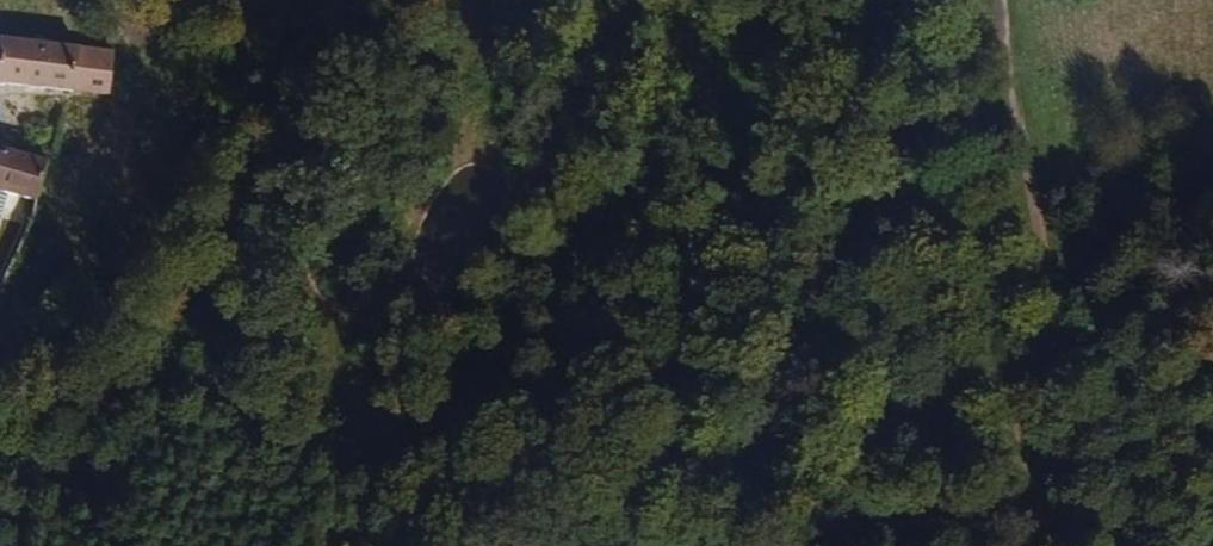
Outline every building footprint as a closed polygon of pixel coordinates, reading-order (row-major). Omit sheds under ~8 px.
[(77,46),(0,37),(0,84),(72,92),(77,46)] [(199,114),(212,119),(221,102),(208,96),(199,114)] [(36,199),(47,161),(1,149),(0,152),(0,191),(36,199)]
